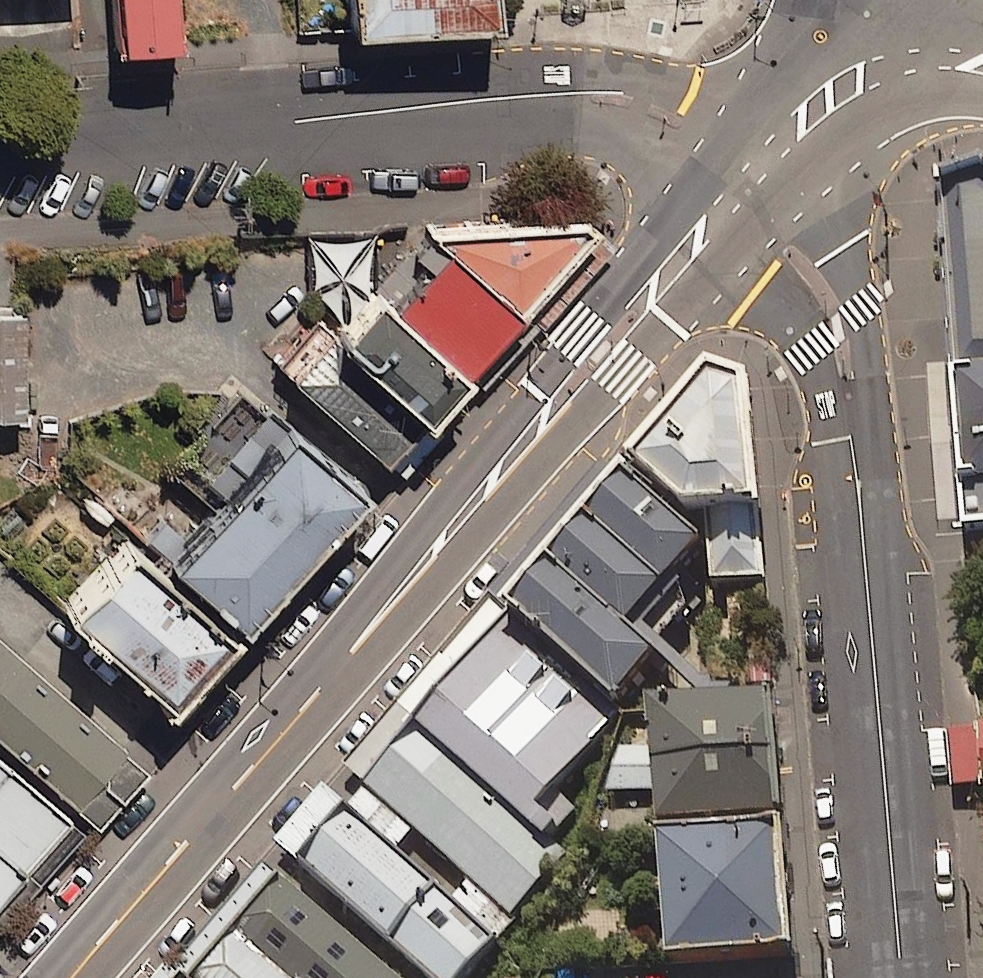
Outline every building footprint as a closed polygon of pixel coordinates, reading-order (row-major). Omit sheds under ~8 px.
[(102,61),(168,57),(165,0),(99,0),(102,61)] [(357,43),(504,30),(501,0),(354,0),(357,43)] [(981,151),(963,135),(916,153),(917,170),(952,517),(982,514),(982,153),(981,151)] [(441,258),(519,325),(599,231),(580,226),(427,229),(420,241),(441,258)] [(392,316),(470,382),(519,325),(441,258),(392,316)] [(369,296),(323,350),(424,435),(470,382),(392,316),(369,296)] [(0,325),(0,432),(62,432),(63,325),(0,325)] [(745,371),(706,353),(634,444),(682,490),(759,493),(745,371)] [(151,572),(234,645),(355,506),(271,434),(151,572)] [(700,540),(610,465),(491,605),(612,706),(652,658),(622,632),(700,540)] [(758,495),(706,499),(711,581),(763,578),(758,495)] [(171,717),(234,645),(111,538),(47,611),(171,717)] [(612,706),(491,605),(403,710),(531,817),(619,712),(612,706)] [(84,822),(106,841),(164,774),(0,633),(0,750),(84,822)] [(656,803),(665,950),(787,942),(771,684),(643,692),(647,758),(598,761),(601,806),(656,803)] [(531,817),(403,710),(355,767),(515,901),(563,844),(531,817)] [(968,714),(972,781),(982,781),(982,713),(968,714)] [(0,750),(0,918),(84,822),(0,750)] [(356,826),(313,877),(433,977),(490,977),(510,955),(356,826)] [(279,873),(235,924),(300,977),(405,977),(279,873)] [(235,924),(190,977),(300,977),(235,924)]
